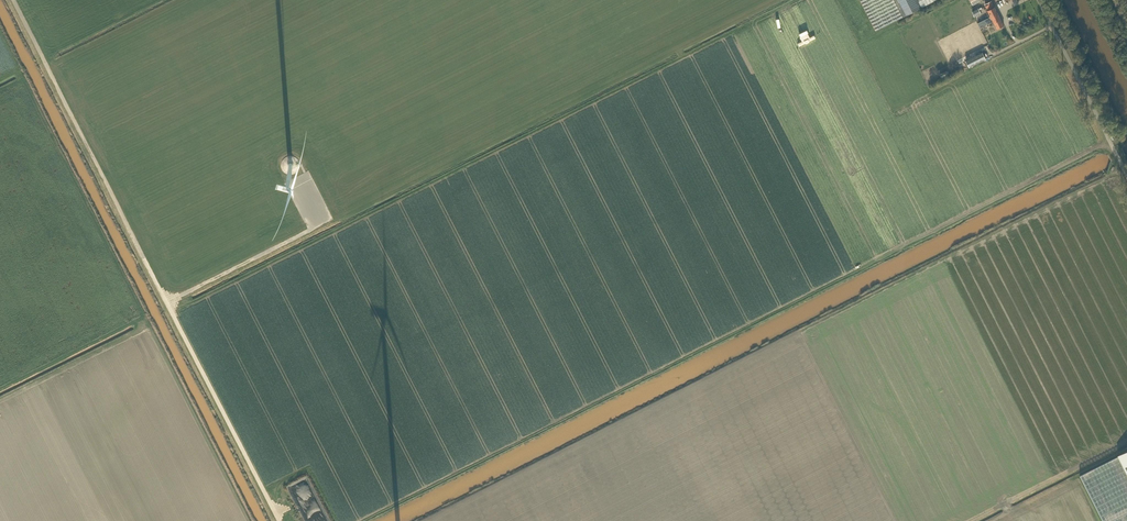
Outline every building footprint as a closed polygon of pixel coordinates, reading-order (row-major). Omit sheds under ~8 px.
[(875,30),(902,17),(893,0),(860,0),(875,30)] [(920,7),(917,0),(893,0),(902,17),(920,7)] [(991,1),(985,4),(988,10),(992,17),(998,14),(995,7),(994,7),(991,1)] [(974,16),(981,13),(978,8),(972,11),(974,16)] [(1003,25),(998,14),(992,17),(978,24),(980,28),(993,22),(996,29),(1003,25)] [(965,61),(969,67),(985,59),(982,52),(965,61)] [(1117,455),(1118,456),(1126,474),(1126,450),(1117,455)] [(1079,475),(1103,520),(1126,520),(1126,474),(1118,456),(1079,475)]
